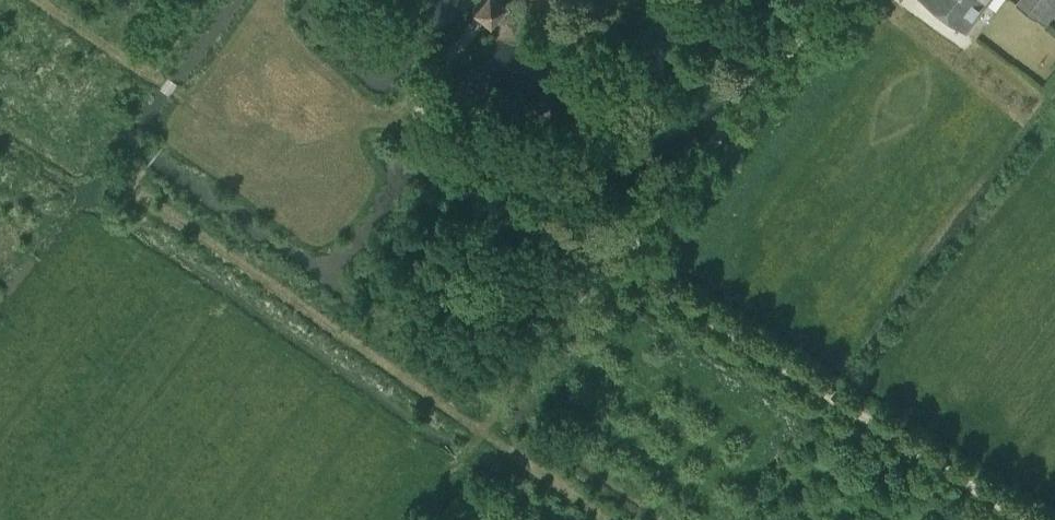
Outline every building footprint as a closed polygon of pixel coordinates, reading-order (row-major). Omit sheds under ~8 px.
[(990,0),(922,0),(965,33),(990,0)] [(1014,5),(1046,28),(1054,15),(1054,0),(1018,0),(1014,5)]
